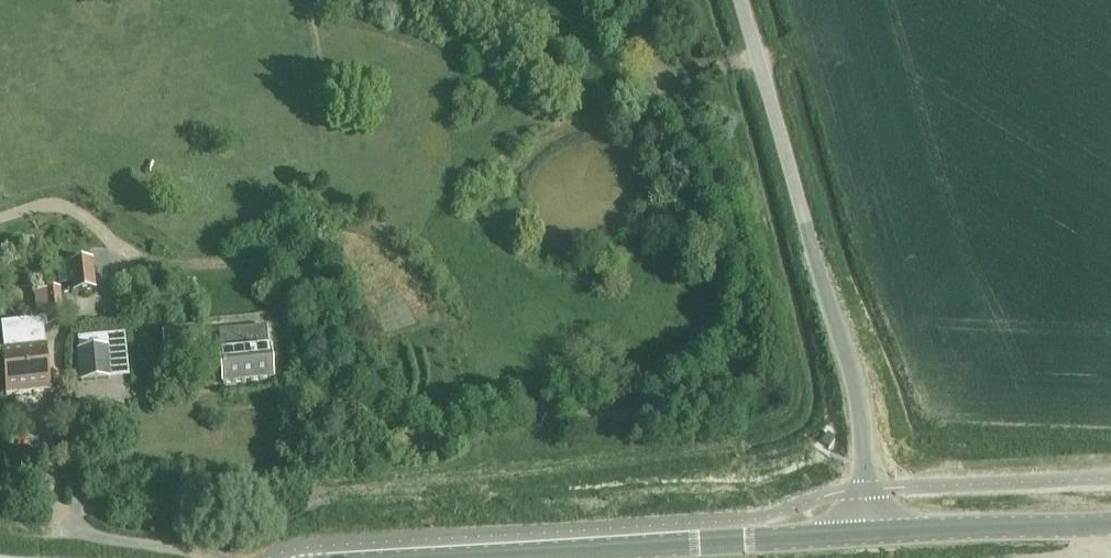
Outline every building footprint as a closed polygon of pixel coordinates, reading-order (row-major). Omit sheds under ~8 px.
[(93,260),(69,263),(72,293),(96,291),(93,260)] [(60,290),(33,293),(37,319),(47,317),(48,327),(64,325),(60,290)] [(42,320),(0,324),(3,352),(1,352),(6,396),(50,391),(44,336),(42,320)] [(218,333),(223,386),(272,382),(268,329),(218,333)] [(78,352),(81,383),(109,380),(107,350),(78,352)] [(886,471),(872,473),(873,486),(888,485),(886,471)]
